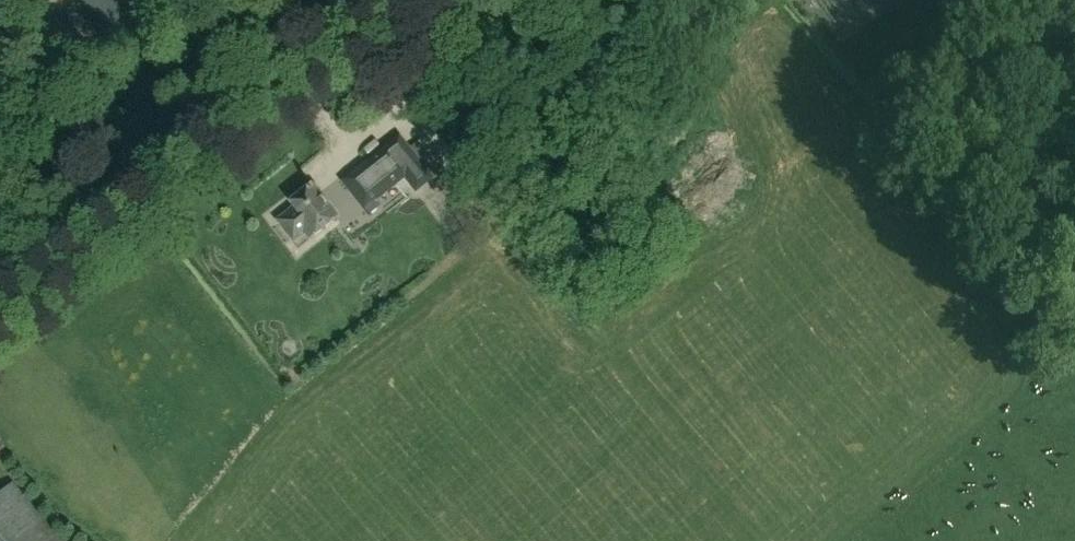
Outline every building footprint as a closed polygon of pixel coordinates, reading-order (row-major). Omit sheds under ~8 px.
[(378,206),(374,200),(402,179),(413,192),(430,179),(398,138),(341,182),(366,215),(378,206)] [(330,223),(306,191),(286,206),(290,211),(280,219),(295,240),(299,237),(304,244),(330,223)] [(13,483),(0,494),(0,540),(60,540),(13,483)]
